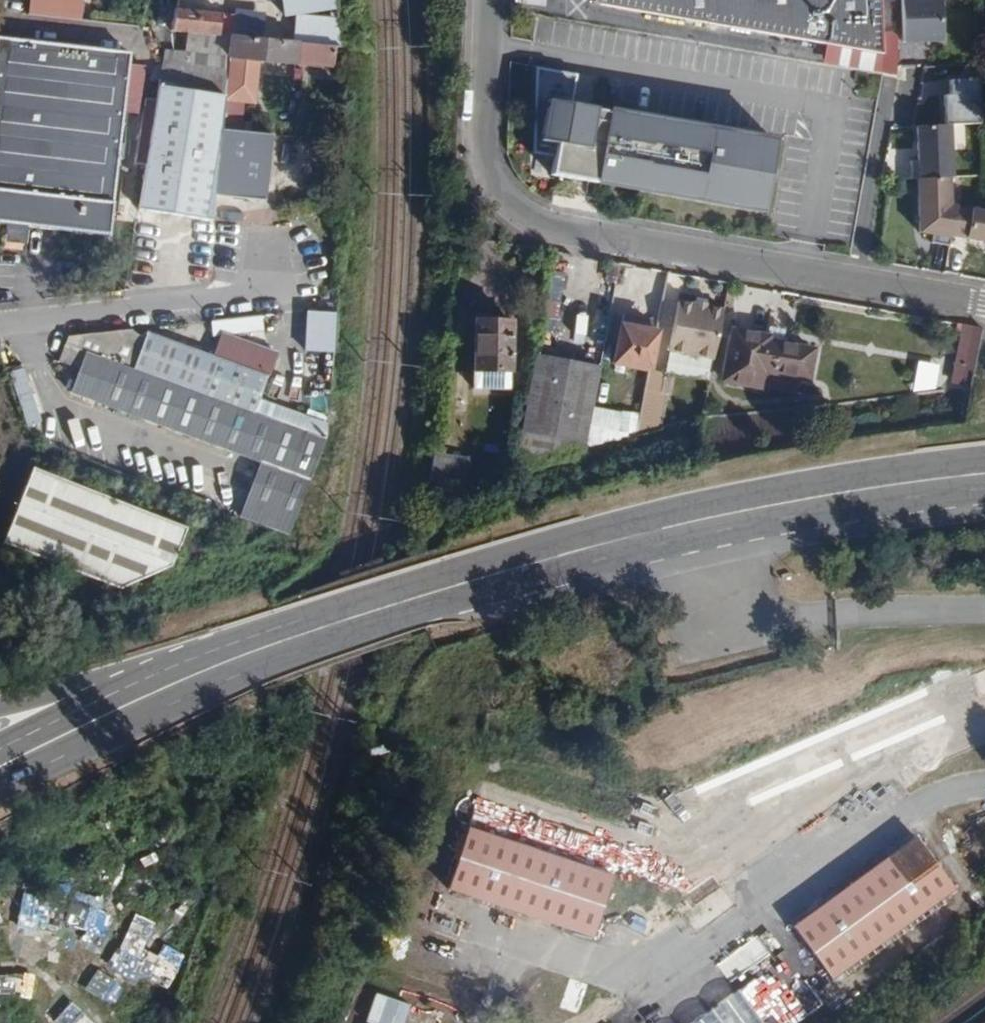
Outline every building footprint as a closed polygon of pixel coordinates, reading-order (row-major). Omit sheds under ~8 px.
[(28,16),(80,22),(82,0),(30,0),(28,16)] [(279,15),(292,13),(294,17),(291,43),(332,48),(335,19),(331,0),(277,0),(279,15)] [(879,0),(595,0),(595,5),(881,54),(879,0)] [(947,43),(945,0),(905,2),(907,45),(947,43)] [(219,15),(175,10),(171,31),(192,33),(217,36),(219,15)] [(230,37),(217,36),(192,33),(190,53),(228,57),(230,37)] [(227,70),(214,196),(264,201),(272,136),(241,133),(243,104),(245,104),(249,72),(259,61),(296,65),(296,62),(330,67),(332,48),(291,43),(230,37),(228,57),(227,70)] [(27,227),(107,237),(130,53),(0,38),(0,224),(6,225),(27,227)] [(212,221),(213,214),(214,196),(227,70),(188,64),(162,61),(139,204),(136,221),(141,222),(156,224),(158,213),(212,221)] [(550,176),(763,214),(775,142),(594,111),(595,109),(572,105),(578,75),(536,67),(532,154),(554,158),(550,176)] [(943,96),(944,126),(950,126),(977,125),(975,80),(947,81),(948,96),(943,96)] [(938,125),(938,82),(917,82),(917,125),(938,125)] [(954,178),(950,126),(944,126),(916,127),(917,161),(910,162),(910,179),(916,179),(950,178),(954,178)] [(950,178),(916,179),(918,236),(932,236),(932,243),(949,247),(951,235),(956,207),(951,207),(950,178)] [(135,230),(136,221),(139,204),(123,202),(119,228),(128,230),(135,230)] [(956,207),(951,235),(984,241),(984,211),(956,207)] [(714,360),(722,307),(674,299),(666,352),(714,360)] [(299,312),(297,354),(328,355),(329,314),(299,312)] [(512,322),(474,321),(473,371),(510,371),(512,322)] [(648,330),(621,325),(614,364),(651,370),(658,332),(648,330)] [(981,327),(965,325),(961,347),(977,350),(981,327)] [(767,340),(767,335),(733,329),(723,381),(761,388),(762,383),(764,372),(798,378),(809,380),(815,349),(783,344),(767,340)] [(287,535),(296,513),(323,443),(326,424),(304,416),(298,430),(253,414),(258,398),(266,376),(147,332),(144,337),(132,330),(68,337),(59,361),(79,370),(71,392),(259,463),(240,517),(265,527),(287,535)] [(977,350),(961,347),(956,374),(972,378),(977,350)] [(536,356),(522,432),(587,442),(590,424),(601,367),(536,356)] [(916,361),(914,389),(938,391),(941,363),(916,361)] [(20,368),(5,374),(24,428),(40,423),(20,368)] [(705,418),(707,407),(691,405),(688,422),(705,418)] [(639,434),(659,429),(660,415),(640,416),(639,434)] [(601,425),(590,424),(587,442),(586,448),(624,437),(600,434),(601,425)] [(583,458),(586,448),(587,442),(522,432),(514,473),(583,458)] [(434,454),(430,484),(454,492),(468,486),(472,458),(434,454)] [(4,543),(122,589),(172,568),(187,527),(33,469),(4,543)] [(592,939),(614,877),(468,828),(449,889),(592,939)] [(916,838),(793,927),(831,980),(952,890),(916,838)] [(84,928),(93,906),(77,899),(68,921),(84,928)] [(106,916),(92,944),(111,954),(125,926),(106,916)] [(145,962),(147,934),(128,933),(126,960),(145,962)] [(123,959),(93,994),(112,1010),(142,976),(123,959)] [(734,1010),(744,1022),(770,1022),(783,1013),(749,968),(708,999),(723,1018),(734,1010)] [(69,1003),(57,1022),(102,1022),(69,1003)]
